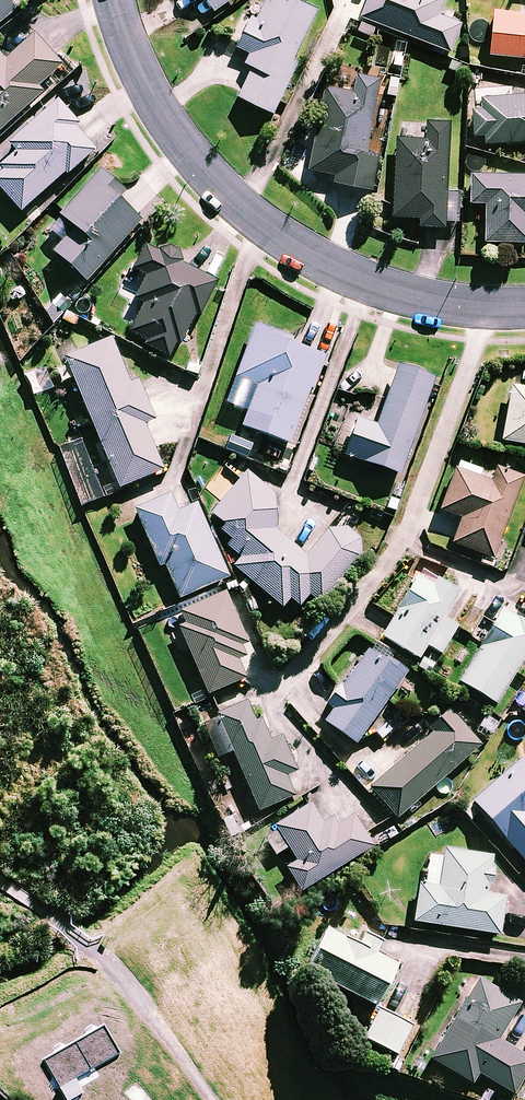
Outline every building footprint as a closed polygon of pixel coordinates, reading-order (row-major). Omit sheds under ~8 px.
[(35,0),(0,0),(0,28),(35,0)] [(212,17),(235,0),(200,0),(212,17)] [(288,0),(269,0),(260,19),(256,17),(241,51),(258,59),(239,100),(275,117),(299,64),(295,62),(318,14),(288,0)] [(362,21),(451,55),(462,27),(440,19),(447,0),(370,0),(362,21)] [(495,14),(490,58),(524,61),(524,17),(495,14)] [(45,96),(38,88),(61,70),(35,38),(5,62),(0,56),(0,57),(0,133),(45,96)] [(381,82),(358,78),(355,96),(327,90),(311,173),(338,178),(337,186),(373,194),(380,159),(367,157),(381,82)] [(486,146),(524,144),(524,97),(484,100),(484,110),(473,111),(475,138),(485,137),(486,146)] [(57,105),(10,148),(18,157),(0,173),(0,193),(20,216),(64,176),(67,179),(95,154),(77,134),(80,131),(57,105)] [(421,221),(421,229),(445,230),(445,223),(460,224),(461,193),(448,193),(452,125),(400,123),(395,220),(421,221)] [(124,197),(100,175),(59,220),(73,233),(52,257),(85,286),(139,227),(116,205),(124,197)] [(474,177),(474,205),(487,205),(487,245),(524,245),(524,178),(474,177)] [(186,263),(147,244),(124,289),(139,297),(133,309),(141,313),(127,343),(172,365),(195,318),(200,321),(217,286),(183,269),(186,263)] [(292,342),(255,329),(237,382),(258,390),(243,432),(290,449),(310,391),(313,393),(324,361),(289,349),(292,342)] [(130,388),(111,343),(64,362),(119,492),(163,474),(143,427),(154,423),(138,385),(130,388)] [(434,384),(397,371),(376,430),(358,423),(344,460),(399,480),(434,384)] [(512,390),(502,445),(524,449),(524,393),(512,390)] [(490,485),(456,472),(440,514),(462,522),(452,548),(493,562),(521,484),(494,474),(490,485)] [(331,531),(329,534),(305,561),(276,536),(273,499),(246,476),(206,522),(247,557),(235,571),(281,611),(289,602),(298,610),(308,598),(318,607),(360,559),(361,558),(363,555),(364,551),(365,548),(365,545),(364,541),(363,538),(362,535),(359,532),(357,530),(354,528),(351,527),(347,526),(344,526),(340,526),(337,527),(334,529),(331,531)] [(176,516),(168,499),(134,514),(157,565),(161,564),(178,603),(228,580),(196,507),(176,516)] [(455,602),(417,580),(381,641),(418,663),(426,649),(441,657),(457,629),(444,621),(455,602)] [(244,682),(237,666),(245,662),(240,651),(247,648),(225,595),(182,614),(180,635),(207,698),(244,682)] [(502,615),(458,687),(495,709),(524,659),(524,629),(502,615)] [(387,704),(406,677),(369,651),(328,709),(335,714),(325,727),(355,749),(359,743),(374,735),(381,742),(403,720),(387,704)] [(268,746),(247,704),(214,720),(261,815),(293,799),(284,780),(296,774),(280,740),(268,746)] [(479,749),(448,715),(427,734),(430,738),(369,791),(397,822),(479,749)] [(521,764),(473,807),(524,866),(524,769),(521,764)] [(327,834),(308,808),(264,839),(276,856),(286,849),(292,858),(282,865),(304,896),(372,848),(350,818),(327,834)] [(488,898),(493,859),(442,852),(438,885),(420,882),(414,926),(499,938),(505,900),(488,898)] [(358,949),(327,934),(306,975),(376,1010),(397,970),(375,958),(381,945),(364,937),(358,949)] [(478,983),(430,1063),(472,1087),(478,1077),(513,1098),(524,1077),(524,1060),(497,1044),(519,1007),(478,983)] [(411,1030),(379,1014),(364,1044),(396,1060),(411,1030)]
